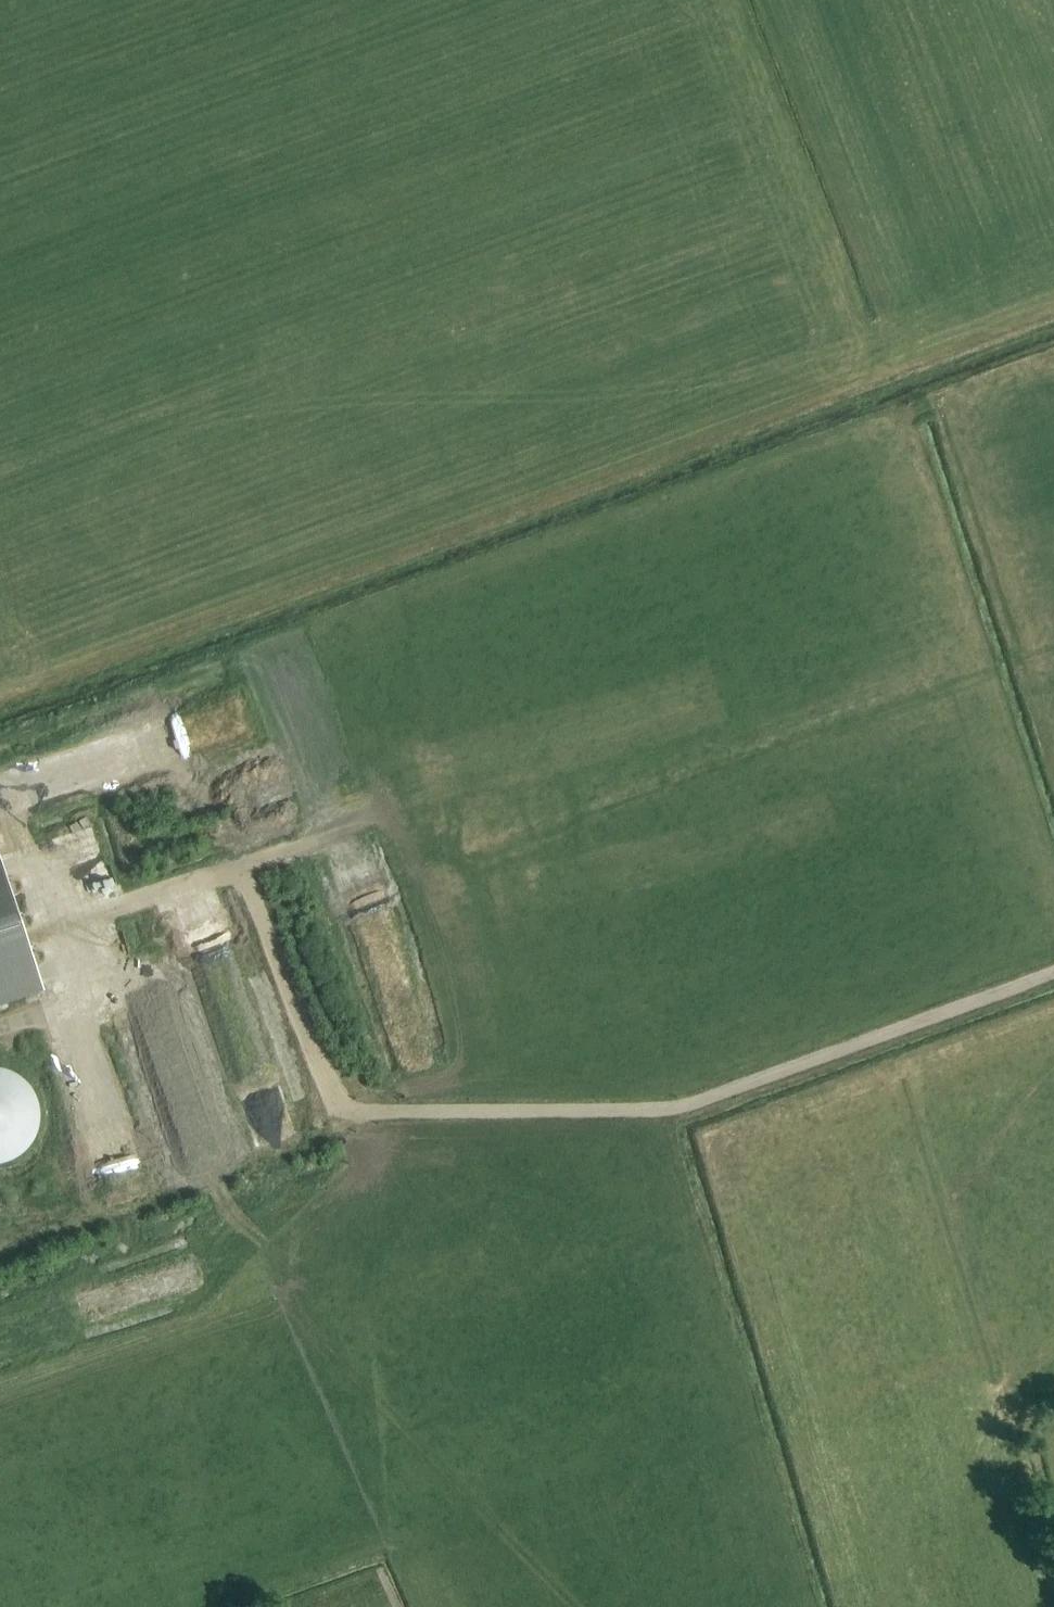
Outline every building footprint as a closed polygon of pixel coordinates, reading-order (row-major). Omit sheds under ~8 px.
[(44,993),(0,858),(0,1007),(44,993)] [(1,1165),(6,1164),(9,1163),(12,1161),(15,1160),(18,1158),(22,1155),(25,1152),(27,1150),(29,1147),(31,1145),(34,1140),(35,1137),(36,1134),(38,1131),(38,1128),(39,1126),(39,1122),(39,1119),(39,1116),(39,1112),(39,1109),(38,1106),(38,1104),(36,1101),(35,1098),(33,1093),(31,1090),(29,1087),(27,1085),(25,1082),(21,1079),(18,1077),(15,1075),(11,1073),(7,1072),(4,1071),(1,1070),(0,1070),(0,1165),(1,1165)]
